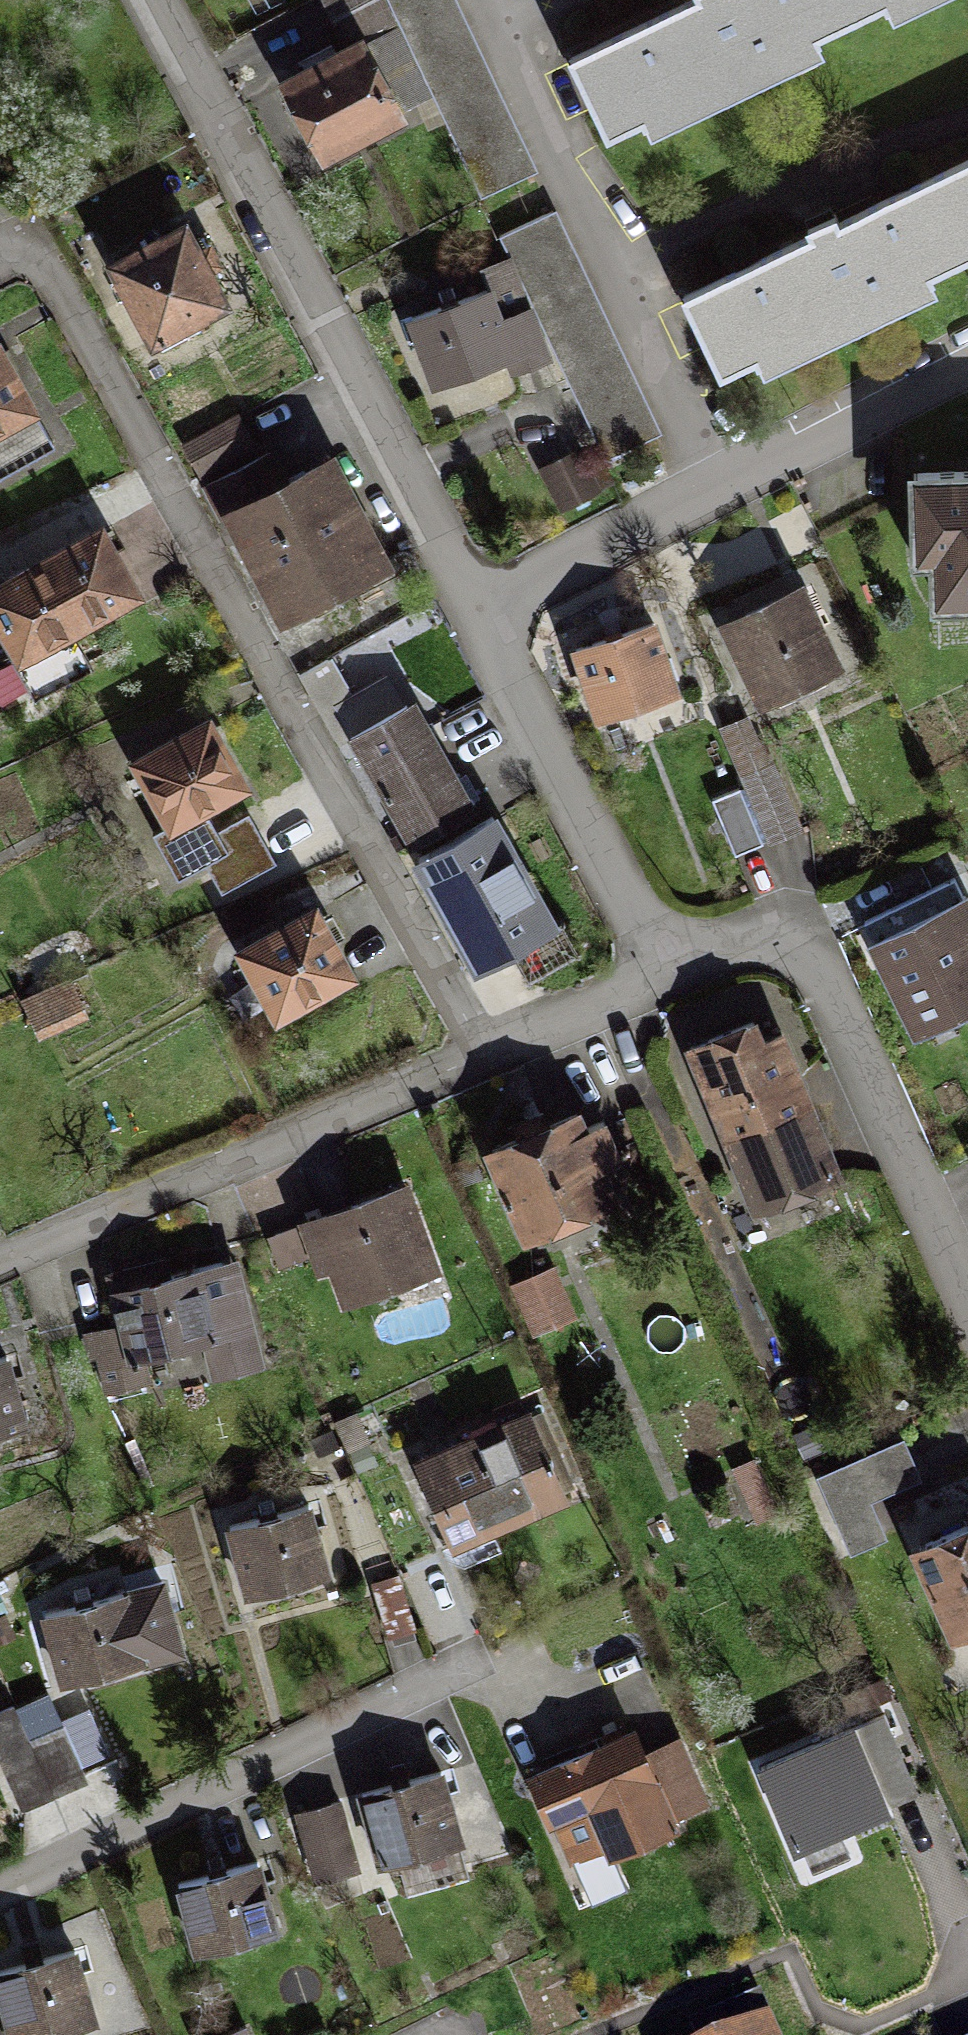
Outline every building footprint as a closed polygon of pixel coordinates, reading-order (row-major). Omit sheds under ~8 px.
[(480,197),(536,173),(455,0),(386,0),(480,197)] [(571,57),(610,139),(902,0),(692,0),(571,57)] [(351,37),(263,82),(312,177),(400,132),(351,37)] [(677,301),(713,375),(967,251),(967,160),(677,301)] [(557,216),(503,237),(607,459),(662,437),(557,216)] [(177,218),(83,269),(129,355),(223,304),(177,218)] [(486,294),(391,325),(421,414),(552,371),(533,315),(497,327),(486,294)] [(35,429),(0,358),(0,447),(35,429)] [(338,448),(208,512),(265,626),(394,562),(338,448)] [(905,483),(909,614),(967,613),(967,481),(905,483)] [(0,576),(0,665),(131,598),(94,527),(0,576)] [(797,578),(705,622),(750,715),(842,670),(797,578)] [(653,626),(554,656),(578,736),(678,705),(653,626)] [(342,738),(396,839),(464,802),(412,704),(342,738)] [(201,714),(103,765),(143,841),(241,789),(201,714)] [(488,817),(398,866),(464,986),(554,938),(488,817)] [(847,929),(884,1030),(967,1000),(967,921),(957,889),(847,929)] [(314,904),(220,949),(257,1029),(351,985),(314,904)] [(0,959),(0,1014),(12,1046),(88,1017),(58,938),(0,959)] [(756,1009),(656,1056),(734,1224),(835,1177),(756,1009)] [(582,1123),(470,1165),(504,1256),(616,1214),(582,1123)] [(398,1186),(289,1220),(318,1312),(427,1277),(398,1186)] [(189,1279),(105,1296),(110,1325),(77,1332),(91,1403),(132,1395),(127,1372),(205,1356),(189,1279)] [(0,1367),(0,1444),(27,1439),(14,1365),(0,1367)] [(523,1424),(408,1464),(440,1554),(555,1514),(523,1424)] [(310,1505),(214,1534),(239,1616),(335,1587),(310,1505)] [(891,1562),(942,1660),(967,1647),(967,1522),(891,1562)] [(166,1578),(35,1610),(54,1687),(185,1656),(166,1578)] [(853,1730),(756,1773),(794,1860),(892,1818),(853,1730)] [(620,1736),(499,1780),(522,1842),(578,1821),(596,1869),(705,1829),(673,1743),(629,1759),(620,1736)] [(440,1777),(291,1820),(311,1888),(460,1844),(440,1777)] [(258,1856),(154,1893),(180,1966),(284,1930),(258,1856)] [(0,1993),(0,2034),(70,2034),(94,2029),(81,1973),(0,1993)] [(711,2034),(768,2034),(759,2014),(711,2034)]
